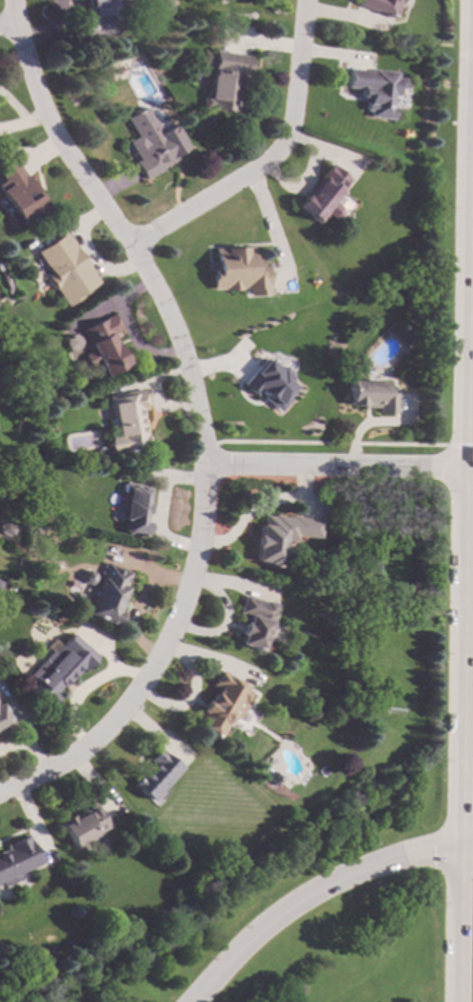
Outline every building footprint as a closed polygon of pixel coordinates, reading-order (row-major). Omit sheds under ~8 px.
[(87,17),(86,0),(123,0),(124,10),(117,11),(118,19),(115,19),(115,29),(112,30),(112,35),(77,38),(75,18),(87,17)] [(354,5),(356,0),(399,0),(397,4),(396,4),(396,6),(393,14),(391,15),(389,19),(354,5)] [(248,57),(244,77),(240,76),(236,96),(239,97),(236,114),(197,107),(199,96),(203,97),(209,61),(211,61),(213,51),(248,57)] [(368,72),(369,70),(393,73),(393,78),(401,79),(400,89),(394,89),(393,96),(388,96),(387,107),(391,108),(390,120),(365,117),(366,111),(361,110),(362,98),(356,97),(357,89),(343,87),(345,69),(368,72)] [(157,132),(172,125),(184,148),(169,155),(172,160),(156,169),(157,171),(139,180),(130,162),(133,161),(124,142),(132,137),(122,118),(144,107),(157,132)] [(7,229),(0,216),(0,213),(6,210),(0,199),(0,162),(9,157),(20,176),(22,175),(41,210),(7,229)] [(346,180),(333,195),(338,199),(333,206),(335,207),(336,211),(336,214),(334,217),(330,218),(326,217),(321,214),(313,225),(291,208),(326,164),(346,180)] [(92,282),(74,294),(76,297),(60,307),(40,277),(44,274),(30,252),(60,233),(92,282)] [(249,257),(255,257),(255,266),(262,266),(264,295),(243,296),(243,290),(219,291),(219,289),(207,289),(205,261),(210,260),(209,249),(248,246),(249,257)] [(108,315),(116,331),(107,335),(122,366),(100,377),(94,363),(84,368),(78,356),(87,352),(76,330),(108,315)] [(68,335),(73,337),(75,342),(73,348),(68,350),(62,348),(60,343),(62,337),(68,335)] [(293,391),(283,381),(285,379),(263,359),(239,385),(252,397),(255,394),(273,412),(293,391)] [(386,382),(386,393),(394,394),(393,413),(376,412),(376,408),(360,407),(360,405),(345,405),(346,381),(386,382)] [(140,390),(143,410),(139,411),(145,449),(108,454),(103,419),(108,419),(104,395),(140,390)] [(147,487),(145,504),(148,504),(147,514),(144,514),(143,521),(149,522),(148,533),(141,532),(141,535),(121,533),(122,519),(120,518),(121,510),(117,509),(120,483),(147,487)] [(288,517),(288,516),(319,521),(316,540),(294,536),(293,542),(285,541),(280,569),(265,566),(266,565),(260,564),(261,562),(252,561),(254,547),(252,547),(254,536),(256,537),(261,515),(271,516),(271,514),(288,517)] [(11,537),(0,532),(0,526),(2,521),(15,527),(11,537)] [(128,572),(123,585),(125,586),(116,612),(119,614),(115,625),(82,613),(87,598),(86,598),(90,586),(96,589),(97,584),(94,583),(101,563),(128,572)] [(90,571),(92,576),(90,582),(85,585),(78,583),(77,578),(79,571),(84,570),(90,571)] [(71,581),(74,582),(75,584),(75,586),(74,588),(72,589),(69,589),(67,588),(67,585),(68,582),(71,581)] [(261,603),(261,604),(262,601),(273,604),(267,622),(271,624),(261,651),(234,642),(241,621),(245,623),(247,617),(234,613),(240,596),(261,603)] [(94,657),(80,673),(77,670),(60,688),(58,686),(50,694),(54,698),(43,710),(23,691),(32,681),(25,675),(49,649),(56,656),(60,651),(55,646),(68,633),(94,657)] [(223,675),(222,676),(242,689),(241,691),(246,694),(240,704),(243,706),(235,719),(228,719),(215,740),(202,732),(203,730),(194,724),(196,722),(193,720),(205,703),(206,704),(214,691),(206,686),(217,670),(223,675)] [(7,729),(0,732),(0,704),(2,703),(11,723),(5,726),(7,729)] [(178,768),(147,801),(129,785),(149,764),(143,759),(155,746),(178,768)] [(282,779),(275,787),(264,778),(271,770),(282,779)] [(105,827),(97,832),(99,835),(85,843),(84,840),(72,847),(58,821),(69,815),(70,818),(93,805),(105,827)] [(19,877),(0,887),(0,850),(3,848),(1,845),(24,834),(38,862),(17,873),(19,877)]
